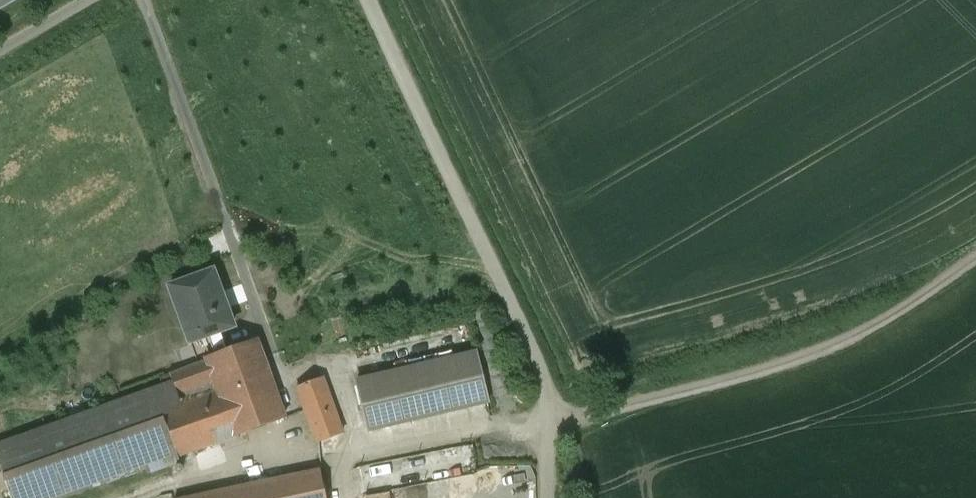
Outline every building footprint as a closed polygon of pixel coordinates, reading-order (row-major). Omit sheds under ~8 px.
[(213,271),(170,287),(188,335),(190,342),(210,335),(219,332),(233,326),(213,271)] [(219,332),(210,335),(217,354),(226,351),(219,332)] [(177,453),(179,456),(285,418),(257,340),(226,351),(217,354),(207,358),(208,360),(171,373),(174,382),(182,404),(162,411),(177,453)] [(476,352),(357,381),(369,430),(488,402),(476,352)] [(322,379),(298,387),(318,443),(343,433),(322,379)] [(0,445),(0,459),(14,497),(52,497),(146,464),(177,453),(162,411),(182,404),(174,382),(0,445)] [(179,456),(177,453),(146,464),(149,473),(181,462),(179,456)] [(405,464),(391,464),(392,477),(405,476),(405,464)] [(195,497),(327,497),(321,471),(195,497)]
